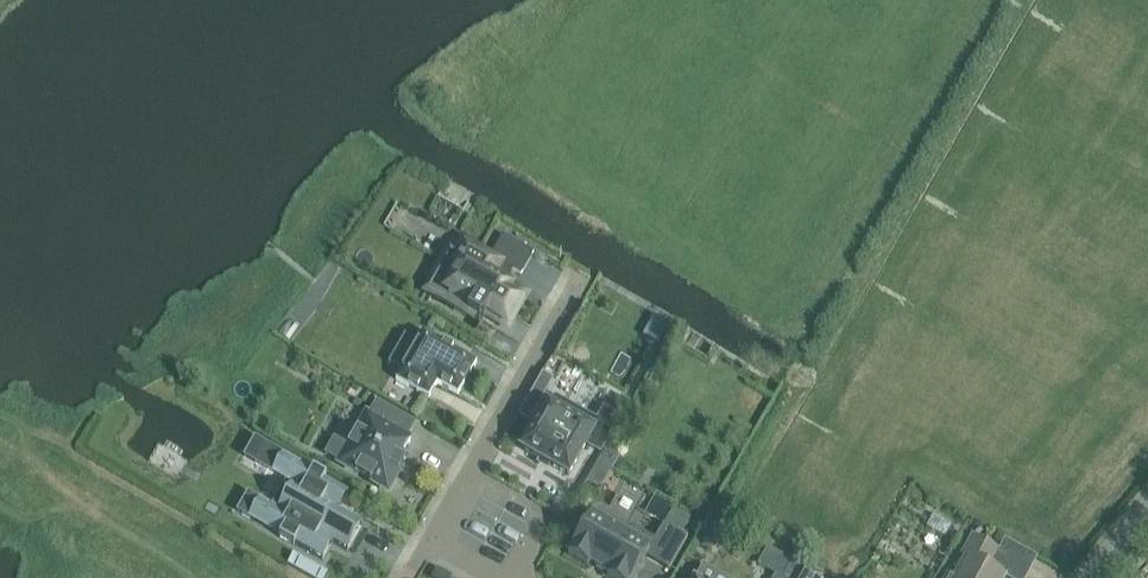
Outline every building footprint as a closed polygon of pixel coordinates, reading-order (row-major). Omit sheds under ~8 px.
[(488,315),(508,327),(527,294),(508,283),(514,272),(522,277),(535,254),(504,236),(492,256),(473,245),(461,267),(450,261),(431,293),(483,323),(488,315)] [(423,333),(396,381),(429,399),(438,383),(459,395),(477,364),(423,333)] [(540,398),(529,392),(517,414),(528,420),(540,398)] [(546,403),(521,448),(538,458),(540,460),(541,459),(548,463),(548,464),(550,465),(568,475),(586,444),(600,452),(629,402),(621,398),(612,413),(604,408),(597,420),(555,396),(550,405),(546,403)] [(371,480),(387,489),(398,471),(399,471),(399,470),(399,469),(403,462),(404,462),(404,461),(406,457),(402,454),(410,440),(406,437),(415,423),(377,401),(369,416),(367,415),(358,431),(357,431),(357,432),(357,433),(350,445),(349,446),(340,462),(356,472),(357,473),(358,472),(370,479),(370,480),(371,481),(371,480)] [(314,554),(319,546),(327,551),(332,542),(343,548),(358,521),(338,509),(348,492),(265,444),(255,462),(282,477),(267,504),(252,496),(242,513),(314,554)] [(687,538),(663,524),(654,540),(635,529),(634,531),(595,509),(591,517),(590,516),(570,552),(568,556),(587,567),(589,563),(609,574),(607,577),(633,577),(645,557),(669,570),(687,538)] [(232,518),(226,515),(222,521),(228,524),(232,518)] [(972,538),(963,554),(970,558),(959,577),(1002,577),(1004,574),(990,567),(998,552),(972,538)] [(293,553),(287,563),(314,577),(325,577),(328,573),(293,553)] [(694,577),(729,577),(702,563),(694,577)] [(822,577),(801,565),(794,577),(822,577)]
